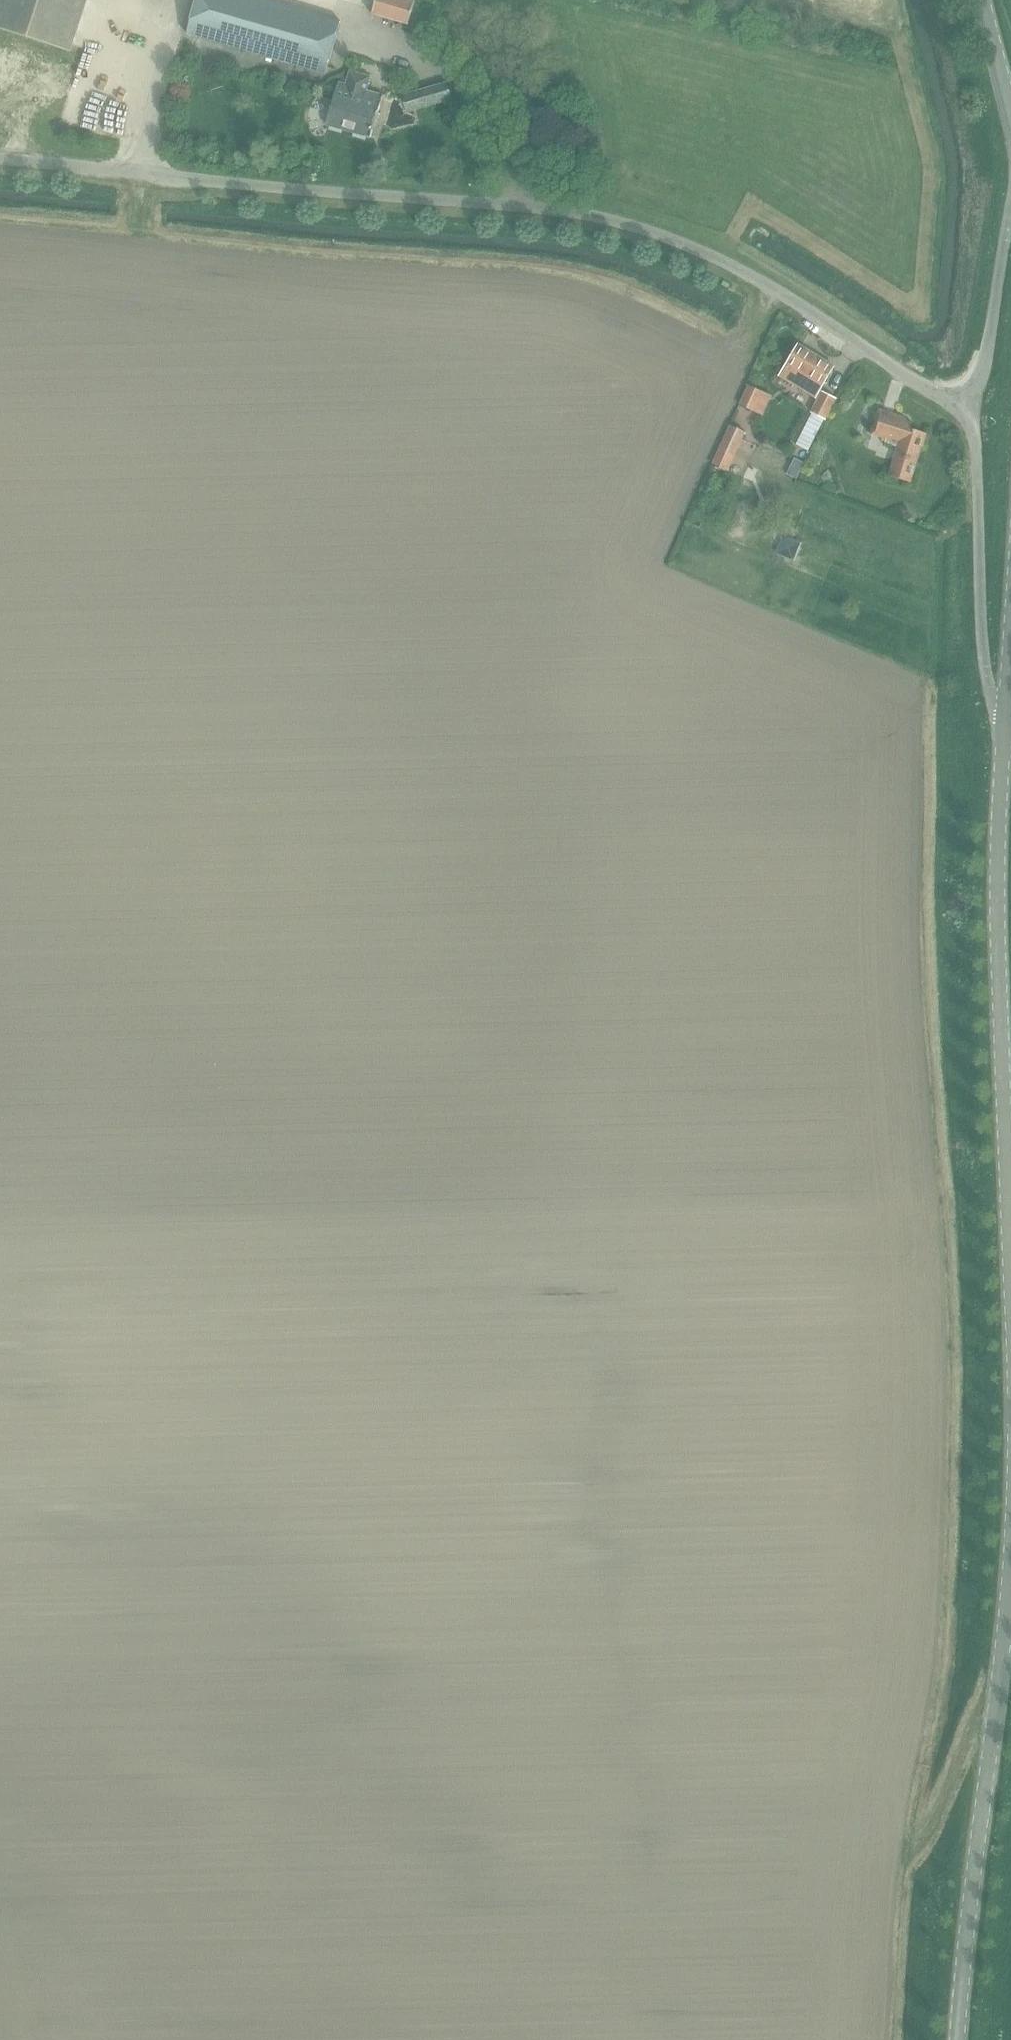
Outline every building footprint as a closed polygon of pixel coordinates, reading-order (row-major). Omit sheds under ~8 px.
[(70,52),(87,0),(0,0),(0,29),(70,52)] [(271,0),(198,0),(188,33),(326,73),(341,20),(271,0)] [(371,12),(409,23),(416,0),(415,0),(374,0),(371,12)] [(346,84),(339,82),(326,124),(371,137),(383,95),(366,90),(370,76),(350,70),(346,84)] [(418,89),(402,92),(406,109),(452,99),(448,82),(428,87),(428,85),(417,87),(418,89)] [(833,366),(798,344),(786,364),(780,376),(793,384),(800,372),(822,386),(833,366)] [(747,384),(738,403),(753,410),(762,391),(747,384)] [(825,419),(836,398),(822,391),(811,412),(825,419)] [(906,418),(879,409),(872,434),(886,438),(884,443),(897,447),(888,475),(909,481),(921,446),(922,447),(926,433),(911,428),(906,418)] [(730,425),(719,449),(726,452),(733,436),(741,439),(745,432),(730,425)]
